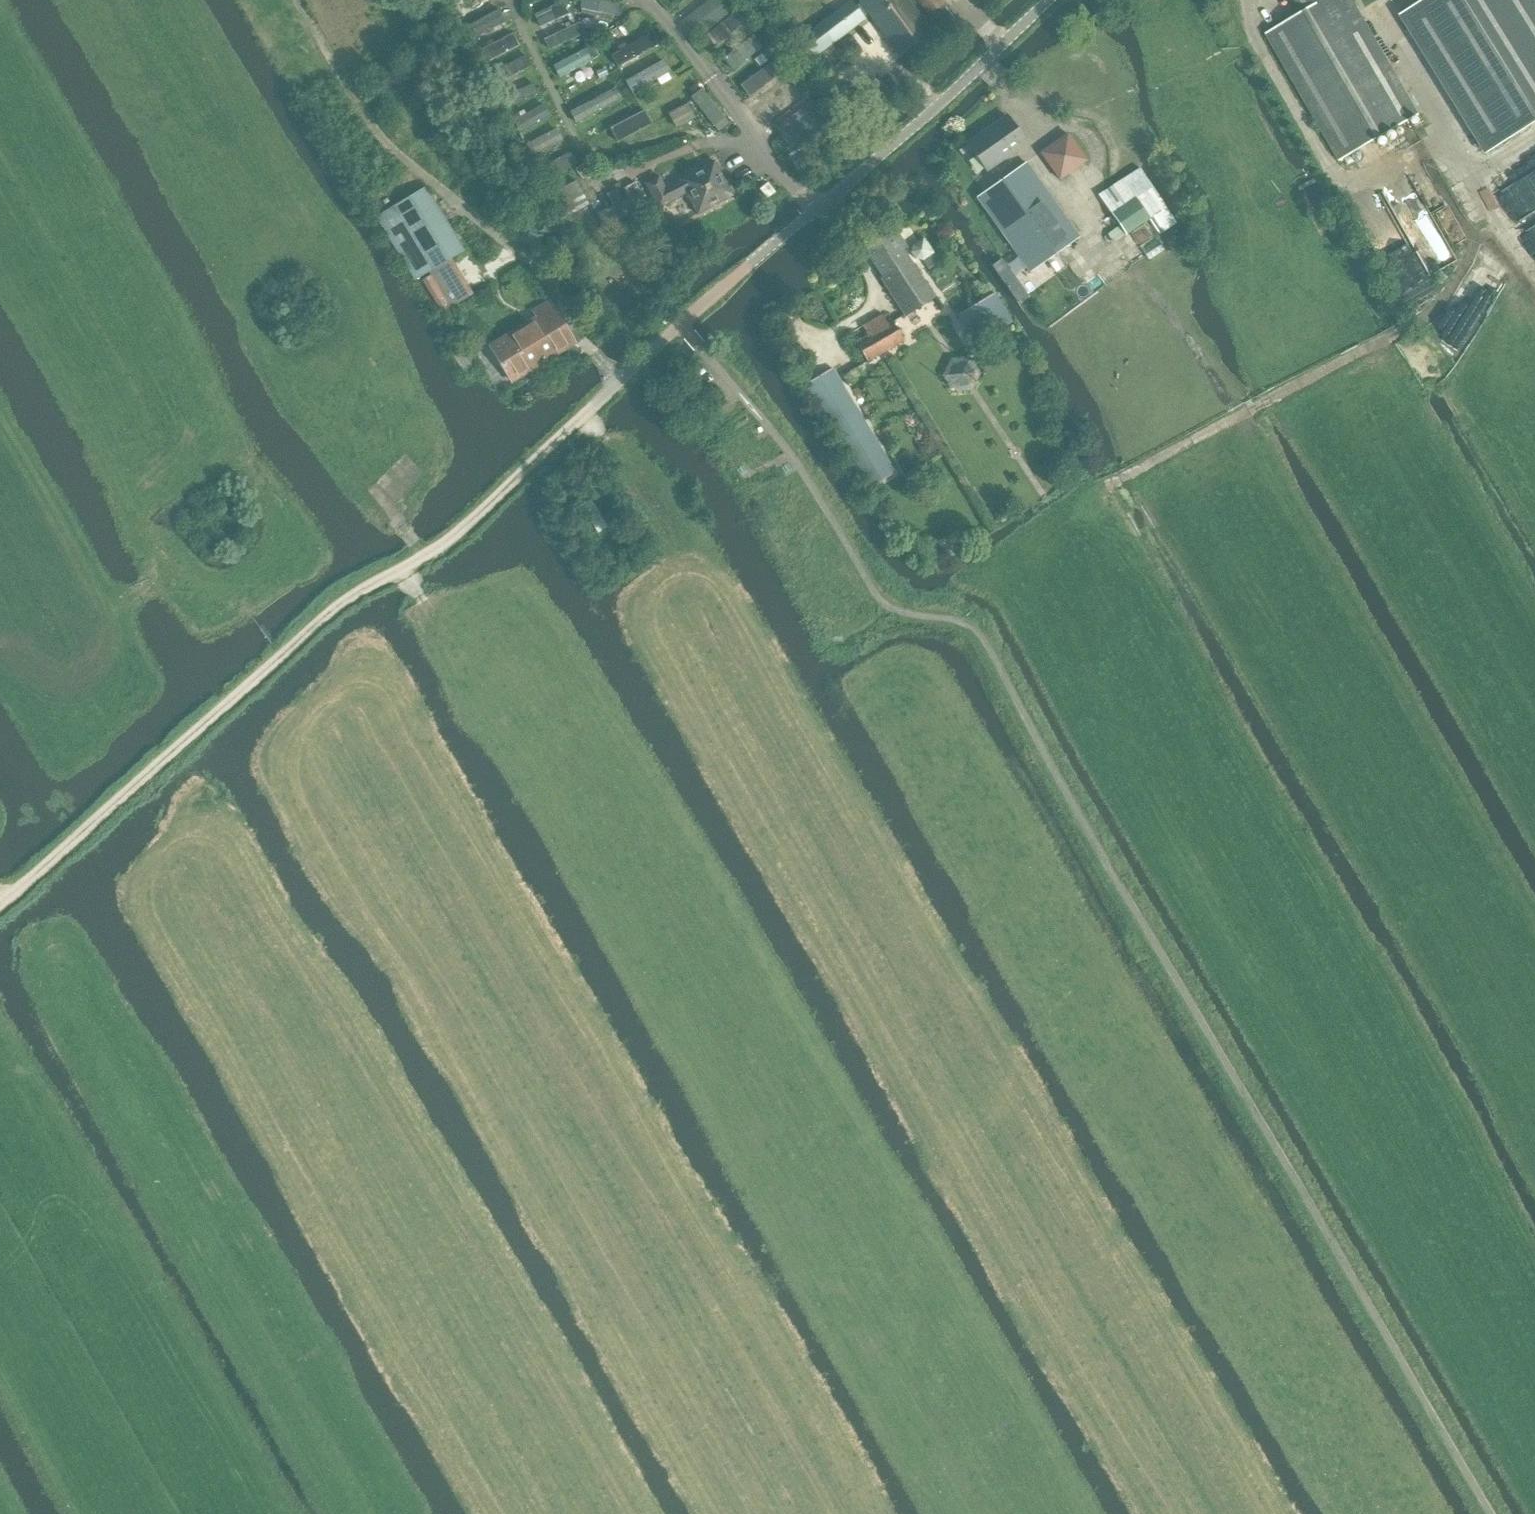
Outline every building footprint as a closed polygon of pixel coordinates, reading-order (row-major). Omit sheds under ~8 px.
[(929,32),(905,0),(856,0),(898,56),(929,32)] [(941,5),(938,0),(915,0),(927,16),(941,5)] [(1417,115),(1418,115),(1351,0),(1295,0),(1302,12),(1266,32),(1340,160),(1417,115)] [(1426,1),(1401,16),(1486,153),(1534,123),(1534,3),(1533,0),(1427,0),(1426,1)] [(815,57),(863,20),(849,1),(800,38),(815,57)] [(611,33),(603,38),(607,43),(614,37),(611,33)] [(604,68),(596,73),(599,79),(608,75),(604,68)] [(695,84),(689,89),(694,95),(700,90),(695,84)] [(688,105),(669,115),(674,126),(693,116),(688,105)] [(1007,117),(968,145),(986,171),(1026,143),(1007,117)] [(1067,134),(1040,153),(1059,181),(1086,162),(1067,134)] [(799,159),(792,164),(797,171),(805,166),(799,159)] [(660,176),(645,184),(657,209),(674,200),(684,195),(695,216),(732,197),(713,162),(678,180),(665,187),(660,176)] [(1028,272),(1076,238),(1025,165),(977,199),(1028,272)] [(367,184),(360,173),(350,180),(356,191),(367,184)] [(767,183),(759,189),(766,199),(775,192),(767,183)] [(425,189),(376,219),(395,249),(412,238),(443,219),(425,189)] [(1135,199),(1111,215),(1124,235),(1148,220),(1135,199)] [(1165,209),(1148,220),(1158,235),(1175,224),(1165,209)] [(412,238),(395,249),(414,280),(428,271),(449,258),(463,250),(443,219),(412,238)] [(904,317),(933,298),(902,251),(906,249),(894,232),(864,252),(881,278),(879,279),(904,317)] [(912,246),(910,254),(914,260),(922,261),(933,254),(922,238),(912,246)] [(471,294),(449,258),(428,271),(450,307),(471,294)] [(993,266),(991,267),(1016,302),(1025,295),(1001,260),(993,266)] [(427,274),(418,280),(438,315),(447,309),(427,274)] [(973,345),(1009,323),(992,296),(956,318),(973,345)] [(512,380),(573,342),(548,303),(534,312),(538,319),(492,348),(512,380)] [(886,326),(880,316),(850,334),(867,362),(901,342),(891,324),(886,326)] [(866,489),(892,474),(833,371),(806,386),(866,489)]
